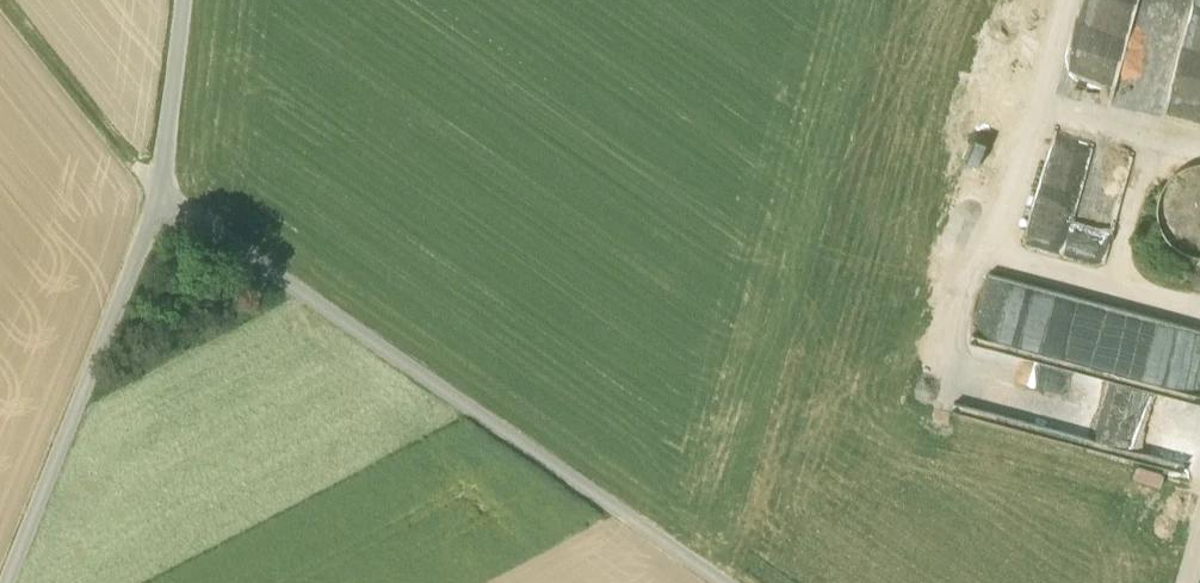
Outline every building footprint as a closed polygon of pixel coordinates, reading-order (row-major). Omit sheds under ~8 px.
[(939,254),(963,260),(1014,71),(990,64),(939,254)] [(1059,146),(1087,156),(1094,136),(1067,126),(1059,146)] [(1186,167),(1170,177),(1160,193),(1156,211),(1160,229),(1171,245),(1186,255),(1199,257),(1199,164),(1186,167)] [(1028,243),(1063,253),(1081,190),(1046,180),(1028,243)] [(969,340),(956,408),(1116,440),(1130,372),(969,340)] [(1179,441),(1171,457),(1188,465),(1195,448),(1179,441)]
